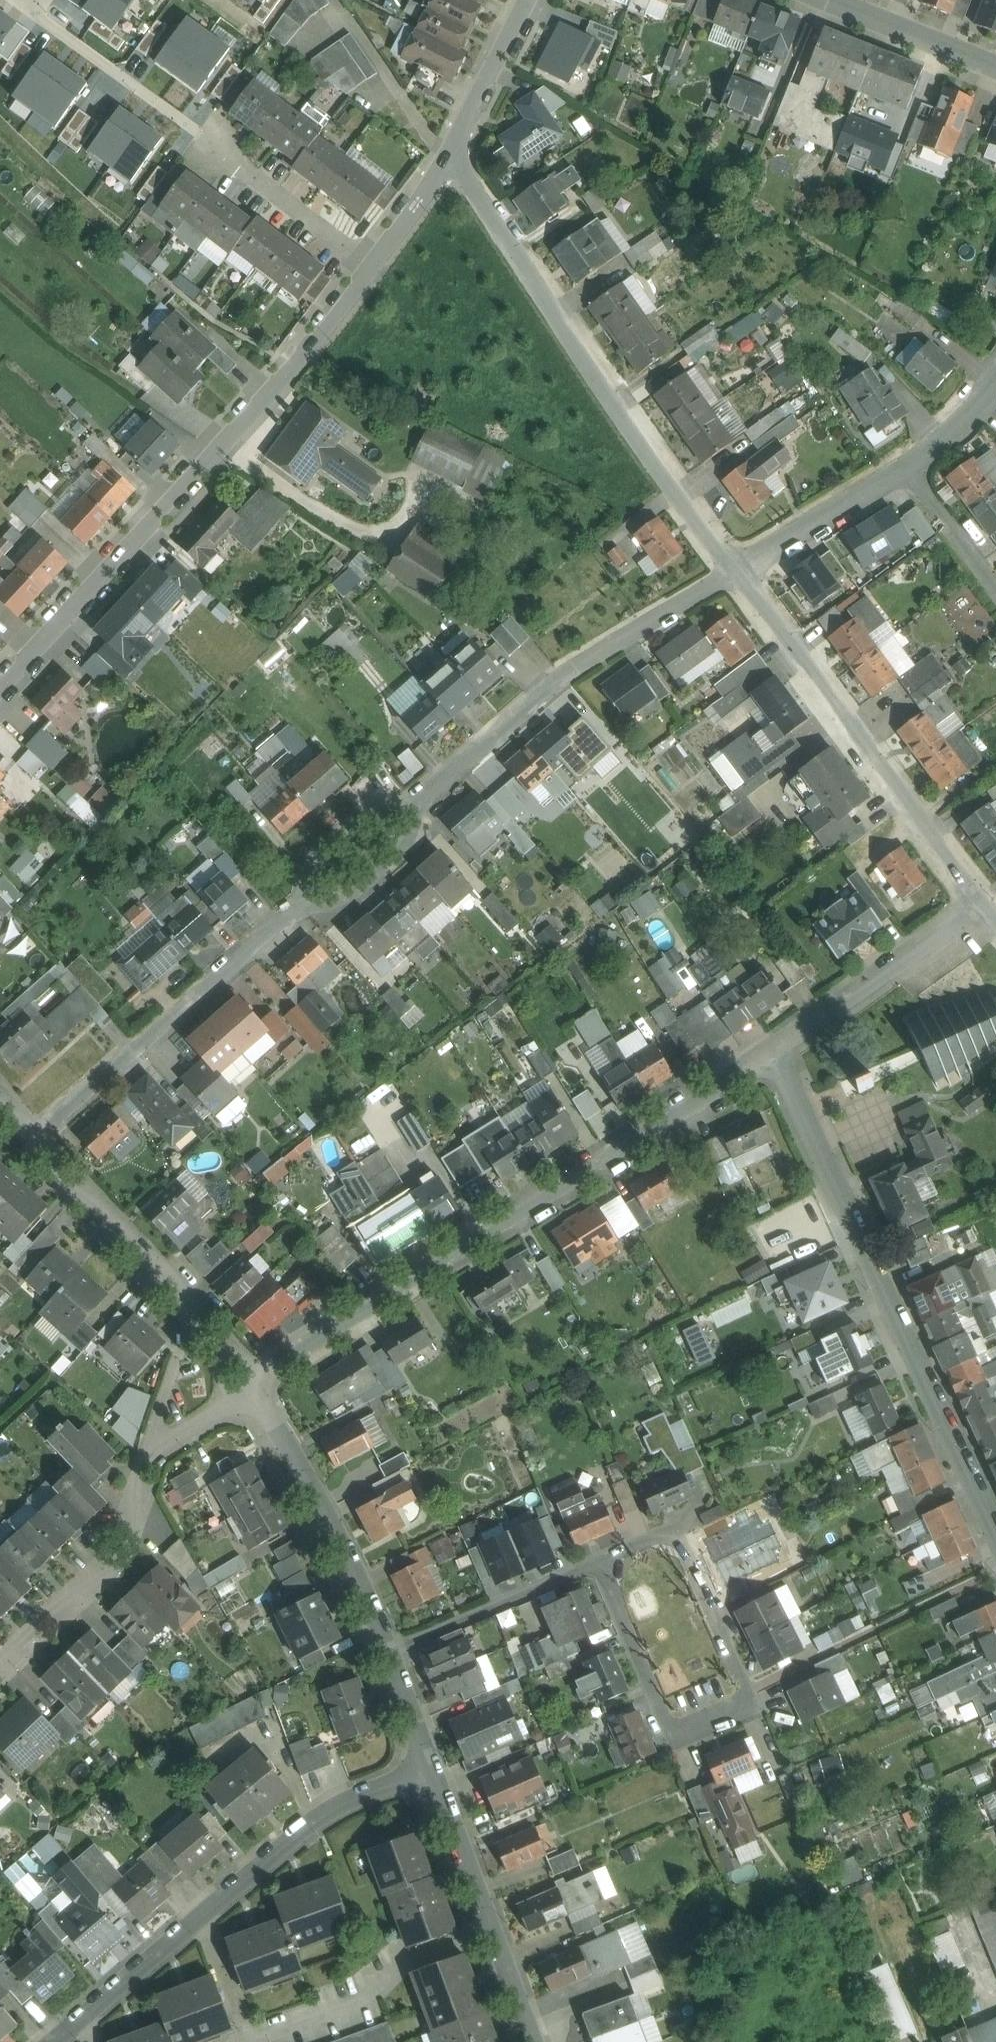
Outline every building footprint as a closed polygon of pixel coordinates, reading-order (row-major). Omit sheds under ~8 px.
[(69,0),(97,20),(112,31),(127,10),(113,0),(69,0)] [(135,0),(113,0),(127,10),(135,0)] [(264,3),(254,17),(264,24),(281,0),(266,0),(264,3)] [(285,14),(301,28),(310,18),(298,0),(295,0),(285,14)] [(310,18),(320,11),(313,0),(298,0),(310,18)] [(328,0),(313,0),(320,11),(330,4),(328,0)] [(428,9),(468,29),(479,8),(475,6),(464,0),(432,0),(428,9)] [(629,6),(628,10),(644,16),(651,0),(632,0),(629,6)] [(669,5),(684,11),(689,0),(671,0),(669,5)] [(699,0),(689,0),(684,11),(693,15),(699,0)] [(693,15),(714,23),(723,0),(699,0),(693,15)] [(745,0),(723,0),(714,23),(748,37),(761,7),(761,6),(745,0)] [(921,3),(951,15),(957,0),(922,0),(921,3)] [(951,15),(964,20),(972,0),(957,0),(951,15)] [(975,25),(995,33),(995,0),(986,0),(975,25)] [(795,20),(761,7),(748,37),(763,43),(782,51),(795,20)] [(468,29),(428,9),(417,30),(457,50),(468,29)] [(0,14),(0,46),(15,25),(0,14)] [(301,28),(285,14),(277,24),(293,38),(301,28)] [(156,62),(178,78),(209,35),(187,19),(156,62)] [(112,31),(97,20),(89,30),(118,51),(125,41),(112,31)] [(785,63),(787,59),(801,22),(795,20),(782,51),(763,43),(759,53),(785,63)] [(146,56),(167,28),(157,21),(137,50),(146,56)] [(15,25),(0,46),(0,56),(8,62),(22,43),(30,33),(16,23),(15,25)] [(537,70),(567,86),(577,67),(585,71),(599,42),(561,23),(537,70)] [(293,38),(277,24),(269,35),(285,47),(293,38)] [(417,30),(416,30),(402,57),(423,68),(444,78),(451,82),(465,54),(457,50),(417,30)] [(839,37),(823,31),(809,67),(827,75),(830,70),(827,68),(839,37)] [(364,53),(351,34),(341,40),(354,60),(364,53)] [(209,35),(178,78),(200,93),(230,50),(209,35)] [(875,51),(839,37),(827,68),(830,70),(863,83),(875,51)] [(354,60),(341,40),(331,47),(344,67),(354,60)] [(11,79),(32,50),(22,43),(8,62),(2,72),(11,79)] [(344,67),(331,47),(321,54),(334,74),(344,67)] [(922,71),(875,51),(863,83),(860,91),(906,109),(907,110),(911,99),(922,71)] [(14,96),(36,112),(67,69),(45,53),(14,96)] [(378,73),(364,53),(354,60),(368,80),(378,73)] [(334,74),(321,54),(312,60),(311,65),(323,83),(327,79),(334,74)] [(368,80),(354,60),(344,67),(358,87),(368,80)] [(212,94),(221,101),(237,80),(242,73),(233,66),(212,94)] [(334,74),(327,79),(347,94),(358,87),(344,67),(334,74)] [(827,115),(814,110),(827,75),(809,67),(794,104),(784,130),(836,150),(843,131),(848,119),(829,111),(827,115)] [(444,78),(423,68),(417,80),(426,85),(423,91),(434,97),(444,78)] [(67,69),(36,112),(57,127),(88,84),(67,69)] [(770,93),(733,77),(722,104),(758,119),(762,110),(764,110),(770,93)] [(237,80),(221,101),(233,110),(249,89),(237,80)] [(277,98),(254,81),(249,89),(233,110),(230,114),(252,130),(277,98)] [(565,104),(544,87),(533,94),(548,116),(565,104)] [(936,110),(930,125),(927,124),(919,145),(951,158),(954,150),(965,122),(973,100),(944,88),(936,109),(922,104),(922,105),(936,110)] [(548,116),(533,94),(517,105),(528,121),(502,140),(518,164),(561,135),(548,116)] [(277,98),(252,130),(274,147),(299,115),(277,98)] [(794,104),(784,99),(773,125),(784,130),(794,104)] [(922,104),(911,99),(907,110),(906,109),(902,118),(914,123),(916,119),(922,105),(922,104)] [(326,118),(307,104),(299,115),(300,115),(299,117),(317,130),(326,118)] [(90,150),(111,166),(143,123),(121,108),(90,150)] [(68,145),(89,117),(80,111),(59,139),(68,145)] [(299,115),(274,147),(297,164),(318,137),(322,132),(321,131),(320,132),(317,130),(299,117),(300,115),(299,115)] [(89,117),(68,145),(78,153),(98,124),(89,117)] [(914,123),(902,118),(890,148),(903,153),(908,141),(914,123)] [(927,124),(916,119),(914,123),(908,141),(919,145),(927,124)] [(986,144),(995,148),(995,119),(986,144)] [(978,127),(965,122),(954,150),(967,156),(978,127)] [(143,123),(111,166),(133,182),(164,139),(143,123)] [(318,137),(297,164),(293,170),(320,190),(345,158),(318,137)] [(384,188),(345,158),(320,190),(360,221),(374,202),(385,188),(384,188)] [(152,197),(169,174),(159,167),(137,196),(147,203),(152,197)] [(549,176),(513,200),(524,216),(526,215),(536,229),(569,207),(561,194),(581,181),(571,167),(552,180),(549,176)] [(179,182),(164,202),(165,202),(187,219),(210,189),(187,172),(179,182)] [(169,174),(152,197),(163,205),(165,202),(164,202),(179,182),(169,174)] [(388,183),(384,188),(385,188),(374,202),(385,210),(399,192),(388,183)] [(599,185),(583,196),(590,207),(606,195),(599,185)] [(232,206),(210,189),(187,219),(210,236),(232,206)] [(232,206),(210,236),(232,252),(235,248),(254,223),(232,206)] [(254,223),(235,248),(257,265),(280,235),(258,219),(254,223)] [(581,231),(605,265),(621,254),(597,220),(581,231)] [(605,265),(581,231),(554,250),(578,285),(606,265),(605,265)] [(655,232),(623,252),(630,264),(662,242),(655,232)] [(257,265),(280,282),(303,251),(280,235),(257,265)] [(152,262),(161,250),(147,239),(138,251),(152,262)] [(662,242),(630,264),(636,273),(654,262),(652,258),(666,249),(662,242)] [(303,251),(280,282),(301,297),(297,301),(299,303),(305,295),(321,274),(325,268),(303,251)] [(147,284),(155,276),(134,257),(126,265),(147,284)] [(321,274),(305,295),(315,302),(331,281),(321,274)] [(279,285),(275,292),(296,303),(299,297),(279,285)] [(621,285),(591,306),(603,323),(605,322),(617,339),(645,320),(621,285)] [(918,314),(898,302),(891,313),(912,325),(918,314)] [(210,348),(176,317),(156,338),(164,345),(190,370),(191,370),(205,355),(210,349),(210,348)] [(645,320),(617,339),(640,373),(669,354),(668,352),(674,348),(663,332),(656,336),(645,320)] [(710,324),(681,344),(688,355),(718,335),(710,324)] [(872,354),(848,335),(839,347),(864,365),(872,354)] [(932,342),(908,368),(936,393),(959,368),(932,342)] [(236,364),(214,344),(210,348),(210,349),(205,355),(227,375),(236,364)] [(190,370),(164,345),(144,367),(143,368),(158,382),(177,400),(199,377),(191,370),(190,370)] [(158,382),(143,368),(144,367),(130,354),(118,366),(148,393),(158,382)] [(770,367),(782,391),(800,382),(788,358),(770,367)] [(868,371),(841,390),(853,408),(881,389),(868,371)] [(684,375),(657,395),(681,429),(708,410),(684,375)] [(881,389),(853,408),(862,420),(869,415),(881,433),(906,415),(886,385),(881,389)] [(307,402),(266,458),(306,487),(321,468),(334,449),(347,432),(307,402)] [(744,432),(753,444),(785,420),(777,408),(744,432)] [(708,410),(681,429),(705,464),(733,444),(708,410)] [(785,420),(753,444),(759,452),(776,439),(778,443),(801,426),(792,415),(785,420)] [(414,416),(390,455),(412,464),(430,423),(414,416)] [(482,445),(430,423),(412,464),(464,486),(481,446),(482,445)] [(152,424),(127,451),(152,474),(177,446),(152,424)] [(108,449),(92,434),(82,444),(99,459),(108,449)] [(747,461),(748,462),(764,484),(775,475),(793,462),(778,443),(776,439),(759,452),(747,461)] [(480,495),(501,454),(481,446),(464,486),(480,495)] [(382,479),(341,450),(334,449),(321,468),(366,500),(382,479)] [(973,458),(947,478),(968,508),(994,488),(973,458)] [(748,462),(722,481),(747,514),(772,496),(764,484),(748,462)] [(110,470),(103,463),(94,473),(93,473),(101,480),(110,470)] [(93,473),(94,473),(89,468),(50,510),(63,522),(87,496),(101,480),(93,473)] [(101,480),(87,496),(111,518),(135,492),(111,470),(110,470),(101,480)] [(764,484),(772,496),(774,497),(785,489),(775,475),(764,484)] [(994,488),(968,508),(991,537),(991,536),(995,533),(995,491),(994,488)] [(48,509),(27,489),(18,500),(39,519),(48,509)] [(263,489),(238,516),(242,520),(229,533),(251,553),(292,508),(263,489)] [(63,522),(62,523),(86,545),(111,518),(87,496),(63,522)] [(220,499),(191,531),(213,551),(229,533),(242,520),(238,516),(220,499)] [(39,519),(18,500),(9,509),(30,529),(39,519)] [(904,517),(905,518),(915,532),(923,543),(935,534),(916,508),(904,517)] [(893,510),(845,538),(863,567),(896,548),(895,546),(910,538),(908,535),(915,532),(905,518),(900,521),(893,510)] [(683,552),(658,518),(635,535),(659,569),(683,552)] [(466,554),(417,522),(386,569),(435,602),(466,554)] [(0,543),(0,550),(5,555),(23,536),(14,527),(0,543)] [(191,531),(191,530),(177,545),(204,569),(217,555),(213,551),(191,531)] [(68,564),(36,535),(11,561),(19,569),(19,568),(44,591),(68,564)] [(841,588),(817,555),(791,573),(816,607),(830,597),(841,588)] [(0,589),(0,601),(19,618),(44,591),(19,568),(19,569),(0,589)] [(350,571),(334,585),(344,596),(360,582),(350,571)] [(167,600),(145,580),(116,611),(138,631),(167,600)] [(841,588),(830,597),(837,606),(837,607),(849,598),(841,588)] [(887,622),(869,597),(850,612),(855,619),(856,618),(869,636),(887,622)] [(837,606),(819,620),(828,631),(846,618),(837,607),(837,606)] [(730,616),(706,633),(718,648),(732,667),(755,650),(730,616)] [(530,638),(512,617),(503,625),(521,647),(530,638)] [(855,619),(829,638),(851,668),(878,648),(882,645),(897,634),(887,622),(869,636),(856,618),(855,619)] [(337,661),(346,654),(341,649),(351,641),(355,645),(361,641),(346,624),(322,644),(337,661)] [(521,647),(503,625),(491,636),(510,657),(521,647)] [(699,630),(676,648),(673,644),(657,656),(674,680),(718,648),(708,636),(705,638),(699,630)] [(897,634),(882,645),(887,652),(907,638),(902,630),(897,634)] [(355,645),(351,641),(341,649),(346,654),(358,668),(367,659),(355,645)] [(483,654),(473,642),(450,662),(479,695),(502,675),(491,662),(483,654)] [(124,666),(104,645),(83,665),(103,686),(124,666)] [(878,648),(851,668),(873,697),(899,678),(899,677),(878,648)] [(495,658),(487,650),(483,654),(491,662),(495,658)] [(757,654),(716,685),(724,697),(725,697),(738,687),(767,666),(755,650),(757,654)] [(899,677),(899,678),(911,696),(944,671),(932,654),(899,677)] [(450,662),(422,686),(430,695),(451,719),(479,695),(450,662)] [(633,664),(618,675),(620,678),(602,691),(615,708),(616,707),(615,707),(618,705),(628,718),(656,698),(657,697),(639,672),(633,664)] [(670,694),(649,665),(639,672),(657,697),(656,698),(659,702),(670,694)] [(767,666),(738,687),(748,699),(752,696),(751,694),(775,677),(767,666)] [(62,671),(33,702),(54,722),(83,691),(62,671)] [(944,671),(911,696),(919,707),(952,682),(944,671)] [(402,719),(430,695),(422,686),(414,676),(386,700),(402,719)] [(807,721),(775,677),(751,694),(752,696),(773,724),(763,731),(774,746),(788,735),(807,721)] [(738,687),(725,697),(724,697),(709,707),(721,722),(749,701),(748,699),(738,687)] [(451,719),(430,695),(402,719),(424,743),(451,719)] [(945,697),(937,703),(935,702),(932,704),(934,705),(925,712),(936,727),(955,713),(956,712),(945,697)] [(925,712),(898,731),(920,761),(947,741),(947,742),(960,732),(966,727),(955,713),(936,727),(925,712)] [(612,751),(584,718),(569,731),(572,734),(567,738),(554,724),(530,745),(555,773),(564,765),(579,783),(595,770),(593,768),(612,751)] [(757,729),(712,763),(733,792),(746,782),(747,783),(763,771),(796,746),(788,735),(774,746),(763,731),(760,734),(757,729)] [(982,762),(960,732),(947,742),(968,771),(982,762)] [(67,735),(49,754),(64,768),(82,749),(67,735)] [(256,750),(268,763),(284,749),(285,748),(274,735),(256,750)] [(947,741),(920,761),(942,791),(968,771),(947,742),(947,741)] [(530,745),(505,766),(530,795),(541,785),(555,773),(530,745)] [(411,748),(397,758),(412,777),(425,766),(411,748)] [(284,749),(268,763),(276,772),(292,758),(284,749)] [(252,776),(268,763),(256,750),(241,763),(252,776)] [(865,800),(832,755),(821,763),(818,760),(803,771),(826,803),(827,802),(829,804),(831,803),(842,817),(847,814),(865,800)] [(317,762),(289,787),(310,812),(338,787),(317,762)] [(268,763),(252,776),(260,785),(276,772),(268,763)] [(763,771),(747,783),(746,782),(733,792),(741,802),(747,798),(770,781),(763,771)] [(826,803),(803,771),(790,781),(813,813),(826,803)] [(569,789),(555,773),(541,785),(555,802),(569,789)] [(254,799),(237,779),(226,788),(243,808),(254,799)] [(289,787),(261,811),(283,835),(310,812),(289,787)] [(522,810),(503,788),(492,797),(512,819),(522,810)] [(475,792),(443,821),(462,843),(466,840),(484,824),(495,814),(485,803),(475,792)] [(512,819),(492,797),(485,803),(495,814),(484,824),(495,837),(506,828),(504,826),(511,820),(512,819)] [(741,802),(719,819),(733,838),(761,817),(747,798),(741,802)] [(813,813),(804,819),(826,850),(844,837),(857,827),(856,827),(847,814),(842,817),(831,803),(829,804),(827,802),(826,803),(813,813)] [(990,807),(988,805),(961,825),(981,852),(995,841),(995,803),(990,807)] [(535,846),(511,820),(504,826),(506,828),(512,835),(509,837),(525,855),(535,846)] [(862,822),(856,827),(857,827),(844,837),(851,847),(870,832),(862,822)] [(495,837),(484,824),(466,840),(482,858),(500,842),(495,837)] [(226,853),(210,835),(197,846),(213,865),(226,853)] [(981,852),(995,872),(995,841),(981,852)] [(900,848),(877,865),(902,900),(926,882),(900,848)] [(11,867),(26,882),(44,863),(29,849),(11,867)] [(441,853),(419,873),(443,901),(449,908),(472,888),(441,853)] [(142,903),(153,894),(133,870),(122,880),(142,903)] [(247,903),(222,873),(199,894),(209,906),(223,921),(224,923),(247,903)] [(443,901),(419,874),(395,895),(419,923),(443,901)] [(13,904),(22,895),(3,875),(0,879),(0,890),(13,904)] [(163,886),(160,888),(169,899),(152,914),(163,927),(179,914),(175,909),(182,902),(187,907),(191,903),(185,895),(177,902),(163,886)] [(153,894),(142,903),(152,914),(169,899),(160,888),(153,894)] [(891,917),(870,888),(860,895),(882,924),(891,917)] [(643,919),(661,908),(651,891),(633,903),(643,919)] [(859,893),(845,904),(842,900),(839,902),(840,904),(829,912),(828,910),(825,913),(828,916),(825,918),(818,917),(817,924),(813,927),(816,931),(815,937),(822,938),(838,960),(852,949),(854,952),(857,950),(856,948),(867,940),(868,942),(871,940),(869,936),(883,926),(882,924),(860,895),(859,893)] [(6,913),(12,908),(0,894),(0,906),(6,913)] [(519,924),(492,894),(482,903),(509,933),(519,924)] [(419,923),(395,895),(371,916),(395,944),(419,923)] [(191,903),(187,907),(182,902),(175,909),(179,914),(163,927),(185,953),(186,953),(213,929),(200,913),(191,903)] [(151,914),(142,904),(128,916),(138,926),(151,914)] [(223,921),(209,906),(200,913),(213,929),(223,921)] [(107,949),(117,940),(132,925),(123,914),(97,937),(107,949)] [(395,944),(371,916),(346,937),(371,965),(383,954),(391,963),(403,953),(395,944)] [(185,953),(163,927),(136,952),(158,977),(185,953)] [(310,936),(278,964),(297,986),(329,958),(310,936)] [(133,958),(117,940),(107,949),(122,967),(133,958)] [(726,971),(707,946),(694,956),(712,981),(726,971)] [(391,963),(383,954),(371,965),(384,980),(396,969),(391,963)] [(807,977),(790,954),(776,964),(793,988),(807,977)] [(329,958),(297,986),(305,995),(316,987),(318,990),(340,971),(329,958)] [(695,981),(682,961),(672,968),(685,987),(695,981)] [(60,962),(2,1014),(10,1023),(22,1012),(31,1004),(57,980),(71,996),(82,986),(60,962)] [(678,993),(658,962),(648,969),(668,1000),(678,993)] [(763,969),(737,987),(759,1017),(785,998),(763,969)] [(718,981),(703,992),(712,1005),(728,994),(718,981)] [(71,996),(45,1019),(31,1004),(22,1012),(41,1033),(15,1056),(27,1069),(88,1014),(102,1029),(112,1020),(82,986),(71,996)] [(759,1017),(737,987),(728,994),(712,1005),(711,1006),(718,1014),(733,1035),(759,1017)] [(410,1011),(394,991),(385,998),(401,1018),(410,1011)] [(321,1011),(309,997),(298,1007),(322,1034),(340,1018),(329,1004),(321,1011)] [(908,1023),(905,1016),(904,1016),(936,1089),(937,1089),(934,1082),(995,1043),(995,997),(908,1023)] [(239,999),(214,1020),(238,1048),(261,1028),(263,1027),(261,1024),(239,999)] [(666,1003),(652,1013),(664,1029),(678,1019),(666,1003)] [(410,1011),(401,1018),(409,1029),(425,1017),(417,1006),(410,1011)] [(710,1020),(701,1006),(678,1020),(696,1049),(707,1043),(712,1050),(733,1035),(718,1014),(710,1020)] [(297,1007),(288,1013),(318,1055),(327,1049),(297,1007)] [(595,1010),(574,1023),(592,1051),(599,1047),(613,1038),(595,1010)] [(0,1032),(0,1051),(10,1061),(15,1056),(41,1033),(22,1012),(10,1023),(0,1032)] [(288,1031),(273,1014),(261,1024),(263,1027),(261,1028),(274,1043),(288,1031)] [(238,1048),(214,1020),(189,1042),(207,1062),(207,1061),(228,1085),(252,1064),(238,1048)] [(696,1049),(678,1020),(665,1028),(683,1057),(696,1049)] [(613,1038),(599,1047),(613,1070),(627,1061),(613,1038)] [(655,1044),(627,1061),(647,1093),(674,1076),(655,1044)] [(555,1073),(541,1051),(528,1059),(542,1081),(555,1073)] [(228,1085),(207,1061),(207,1062),(184,1081),(186,1083),(203,1103),(194,1111),(203,1120),(212,1112),(222,1123),(233,1121),(241,1113),(245,1103),(228,1085)] [(613,1070),(601,1078),(620,1109),(647,1093),(627,1061),(613,1070)] [(181,1114),(148,1076),(129,1093),(173,1144),(191,1128),(193,1127),(181,1114)] [(203,1103),(186,1083),(176,1091),(190,1106),(194,1111),(203,1103)] [(981,1087),(959,1103),(968,1115),(990,1099),(981,1087)] [(579,1135),(552,1092),(530,1106),(537,1118),(538,1118),(557,1149),(579,1135)] [(477,1139),(484,1151),(511,1134),(486,1094),(481,1097),(482,1100),(467,1109),(481,1131),(477,1139)] [(138,1123),(120,1102),(112,1110),(130,1131),(138,1123)] [(194,1111),(190,1106),(181,1114),(193,1127),(191,1128),(203,1142),(214,1132),(203,1120),(194,1111)] [(112,1110),(80,1138),(99,1159),(130,1132),(130,1131),(112,1110)] [(431,1144),(411,1114),(398,1122),(417,1153),(431,1144)] [(760,1114),(722,1132),(723,1135),(734,1158),(772,1141),(760,1114)] [(953,1167),(931,1117),(905,1128),(919,1159),(904,1166),(912,1185),(953,1167)] [(537,1118),(511,1134),(530,1165),(557,1149),(538,1118),(537,1118)] [(511,1134),(484,1151),(503,1182),(530,1165),(511,1134)] [(723,1135),(694,1147),(708,1170),(734,1158),(723,1135)] [(486,1174),(469,1148),(456,1157),(473,1182),(486,1174)] [(296,1150),(284,1159),(291,1168),(303,1159),(296,1150)] [(382,1151),(357,1166),(361,1173),(386,1157),(382,1151)] [(404,1185),(386,1157),(361,1173),(378,1201),(404,1185)] [(669,1165),(633,1187),(639,1198),(648,1212),(684,1190),(669,1165)] [(357,1166),(340,1176),(347,1187),(332,1196),(355,1233),(359,1230),(358,1229),(385,1212),(378,1201),(361,1173),(357,1166)] [(927,1218),(912,1185),(904,1166),(871,1180),(894,1232),(927,1218)] [(0,1168),(0,1203),(17,1184),(0,1168)] [(439,1178),(412,1196),(431,1227),(459,1210),(439,1178)] [(177,1182),(145,1211),(164,1232),(165,1231),(181,1248),(199,1231),(184,1214),(196,1204),(177,1182)] [(0,1203),(0,1226),(16,1241),(17,1241),(23,1234),(46,1210),(17,1184),(0,1203)] [(431,1227),(412,1196),(385,1212),(405,1244),(431,1227)] [(648,1212),(639,1198),(627,1205),(644,1234),(657,1226),(648,1212)] [(385,1212),(358,1229),(359,1230),(377,1260),(405,1244),(385,1212)] [(589,1214),(553,1236),(561,1250),(567,1261),(568,1260),(604,1239),(589,1214)] [(264,1224),(244,1243),(252,1252),(272,1233),(264,1224)] [(316,1241),(344,1271),(362,1255),(333,1224),(316,1241)] [(34,1244),(30,1248),(45,1262),(56,1249),(54,1247),(62,1238),(49,1226),(34,1244)] [(23,1234),(17,1241),(16,1241),(4,1255),(15,1265),(30,1248),(34,1244),(23,1234)] [(923,1237),(902,1247),(911,1269),(933,1259),(923,1237)] [(204,1241),(186,1257),(195,1266),(212,1250),(204,1241)] [(212,1250),(195,1266),(205,1278),(232,1253),(221,1242),(212,1250)] [(789,1246),(766,1256),(774,1272),(796,1262),(789,1246)] [(45,1262),(28,1280),(52,1301),(80,1270),(56,1249),(45,1262)] [(567,1261),(561,1250),(549,1257),(566,1285),(578,1278),(568,1260),(567,1261)] [(520,1254),(467,1287),(482,1312),(484,1311),(491,1322),(502,1315),(496,1304),(535,1279),(520,1254)] [(980,1255),(956,1266),(971,1300),(989,1291),(976,1264),(982,1261),(980,1255)] [(566,1285),(549,1257),(537,1265),(554,1292),(566,1285)] [(245,1258),(213,1286),(233,1308),(264,1279),(245,1258)] [(766,1259),(742,1270),(748,1282),(771,1270),(766,1259)] [(828,1266),(802,1278),(819,1315),(845,1303),(828,1266)] [(789,1267),(764,1278),(769,1291),(794,1280),(789,1267)] [(52,1301),(42,1311),(65,1332),(69,1336),(85,1319),(95,1307),(91,1304),(103,1291),(80,1270),(52,1301)] [(940,1273),(907,1288),(923,1322),(952,1308),(956,1307),(940,1273)] [(319,1295),(300,1274),(281,1290),(295,1306),(294,1307),(299,1313),(319,1295)] [(268,1275),(264,1279),(233,1308),(252,1329),(253,1328),(261,1336),(271,1327),(272,1329),(283,1318),(282,1317),(294,1307),(295,1306),(281,1290),(268,1275)] [(952,1308),(963,1332),(991,1320),(995,1317),(995,1288),(989,1291),(971,1300),(956,1307),(952,1308)] [(952,1308),(923,1322),(935,1348),(964,1334),(963,1332),(952,1308)] [(120,1311),(100,1333),(99,1335),(111,1346),(132,1322),(120,1311)] [(419,1318),(383,1340),(387,1347),(397,1364),(434,1342),(419,1318)] [(100,1333),(85,1319),(69,1336),(65,1332),(63,1334),(83,1352),(99,1335),(100,1333)] [(111,1346),(110,1348),(137,1372),(162,1344),(135,1319),(132,1322),(111,1346)] [(964,1334),(978,1328),(984,1339),(995,1334),(995,1331),(991,1320),(963,1332),(964,1334)] [(703,1322),(684,1330),(699,1364),(718,1356),(703,1322)] [(855,1326),(829,1337),(847,1376),(873,1365),(855,1326)] [(813,1331),(783,1344),(789,1357),(811,1346),(818,1343),(813,1331)] [(964,1334),(935,1348),(946,1372),(975,1358),(964,1334)] [(822,1369),(810,1375),(815,1384),(803,1390),(809,1404),(830,1394),(826,1385),(847,1376),(829,1337),(818,1343),(811,1346),(822,1369)] [(397,1364),(387,1347),(375,1354),(381,1363),(396,1387),(395,1388),(397,1390),(409,1383),(397,1364)] [(975,1358),(981,1371),(995,1364),(995,1363),(995,1361),(995,1360),(995,1348),(975,1358)] [(362,1353),(315,1382),(331,1408),(377,1380),(378,1379),(372,1369),(362,1353)] [(975,1358),(946,1372),(957,1395),(986,1381),(981,1371),(975,1358)] [(396,1387),(381,1363),(372,1369),(378,1379),(377,1380),(386,1394),(395,1388),(396,1387)] [(981,1371),(986,1381),(995,1377),(995,1364),(981,1371)] [(986,1381),(992,1392),(995,1390),(995,1377),(986,1381)] [(957,1395),(967,1418),(995,1404),(995,1402),(992,1392),(986,1381),(957,1395)] [(901,1426),(883,1387),(857,1398),(875,1437),(901,1426)] [(397,1395),(385,1402),(389,1410),(401,1403),(397,1395)] [(832,1395),(810,1405),(816,1419),(839,1409),(832,1395)] [(967,1418),(978,1441),(995,1432),(995,1404),(967,1418)] [(677,1472),(642,1487),(653,1515),(693,1498),(685,1477),(690,1474),(680,1452),(682,1451),(664,1413),(642,1423),(650,1435),(643,1438),(651,1455),(661,1451),(677,1472)] [(362,1420),(323,1440),(335,1463),(374,1444),(362,1420)] [(92,1428),(88,1424),(80,1431),(81,1432),(80,1433),(69,1421),(63,1427),(61,1425),(58,1429),(60,1431),(49,1441),(74,1469),(79,1473),(89,1463),(102,1477),(112,1467),(111,1465),(108,1462),(116,1454),(93,1430),(92,1428)] [(920,1425),(862,1453),(872,1476),(900,1463),(905,1474),(906,1473),(935,1459),(936,1460),(936,1459),(920,1425)] [(978,1441),(991,1467),(995,1464),(995,1432),(978,1441)] [(682,1451),(680,1452),(690,1474),(705,1468),(695,1446),(682,1451)] [(403,1452),(380,1466),(386,1479),(401,1470),(411,1465),(403,1452)] [(935,1459),(906,1473),(917,1497),(931,1490),(946,1483),(936,1460),(935,1459)] [(252,1462),(222,1479),(241,1512),(271,1494),(252,1462)] [(102,1477),(89,1463),(79,1473),(96,1492),(107,1482),(102,1477)] [(195,1468),(170,1481),(176,1492),(195,1481),(201,1478),(195,1468)] [(79,1473),(74,1469),(54,1489),(59,1495),(60,1494),(87,1523),(108,1504),(96,1492),(79,1473)] [(386,1479),(373,1486),(380,1498),(408,1483),(401,1470),(386,1479)] [(916,1509),(935,1500),(931,1490),(917,1497),(906,1473),(905,1474),(886,1484),(902,1517),(916,1509)] [(589,1510),(585,1502),(586,1502),(582,1494),(583,1494),(578,1483),(577,1483),(574,1477),(550,1488),(553,1494),(552,1494),(557,1505),(576,1548),(616,1530),(604,1503),(589,1510)] [(625,1480),(613,1484),(625,1515),(637,1510),(625,1480)] [(195,1481),(176,1492),(182,1501),(201,1491),(195,1481)] [(380,1498),(359,1510),(376,1543),(404,1528),(395,1510),(416,1498),(408,1483),(380,1498)] [(87,1523),(60,1494),(59,1495),(40,1514),(67,1542),(87,1523)] [(271,1494),(241,1512),(243,1517),(235,1522),(251,1550),(291,1528),(271,1494)] [(910,1525),(919,1521),(920,1523),(927,1520),(925,1516),(939,1509),(935,1500),(916,1509),(902,1517),(890,1523),(896,1533),(910,1525)] [(939,1509),(925,1516),(927,1520),(937,1540),(966,1526),(955,1502),(939,1509)] [(721,1505),(700,1516),(705,1526),(726,1516),(721,1505)] [(67,1542),(40,1514),(19,1533),(46,1561),(67,1542)] [(734,1514),(709,1526),(714,1536),(738,1524),(734,1514)] [(925,1546),(937,1540),(927,1520),(920,1523),(919,1521),(910,1525),(921,1548),(925,1546)] [(553,1559),(537,1522),(509,1534),(525,1572),(553,1559)] [(966,1526),(937,1540),(947,1563),(947,1565),(977,1550),(966,1526)] [(19,1533),(0,1551),(0,1553),(26,1581),(46,1561),(19,1533)] [(509,1534),(482,1546),(498,1583),(525,1572),(509,1534)] [(181,1538),(163,1556),(187,1581),(199,1569),(181,1538)] [(276,1551),(282,1562),(296,1555),(303,1550),(296,1539),(276,1551)] [(929,1571),(947,1563),(937,1540),(925,1546),(930,1557),(924,1560),(929,1571)] [(417,1564),(393,1576),(411,1610),(439,1596),(425,1568),(432,1565),(424,1548),(412,1554),(417,1564)] [(0,1553),(0,1594),(13,1608),(33,1588),(26,1581),(0,1553)] [(407,1554),(393,1561),(398,1571),(412,1564),(407,1554)] [(285,1583),(304,1571),(296,1555),(282,1562),(274,1567),(283,1583),(285,1583)] [(241,1557),(223,1568),(230,1579),(248,1568),(241,1557)] [(750,1558),(730,1569),(735,1579),(755,1568),(750,1558)] [(199,1608),(160,1567),(136,1590),(175,1631),(199,1608)] [(223,1568),(205,1578),(212,1590),(230,1579),(223,1568)] [(304,1571),(285,1583),(295,1605),(316,1594),(305,1571),(304,1571)] [(923,1575),(904,1584),(910,1597),(930,1588),(923,1575)] [(850,1592),(856,1605),(880,1593),(874,1580),(850,1592)] [(786,1585),(772,1592),(787,1622),(799,1617),(801,1615),(786,1585)] [(175,1631),(136,1590),(112,1613),(132,1634),(144,1647),(145,1646),(168,1624),(175,1631)] [(586,1590),(559,1601),(570,1629),(575,1639),(576,1639),(602,1628),(586,1590)] [(772,1592),(735,1611),(743,1626),(744,1626),(751,1640),(787,1622),(772,1592)] [(295,1605),(278,1613),(279,1616),(285,1613),(298,1638),(291,1641),(301,1660),(322,1649),(341,1640),(318,1593),(316,1594),(295,1605)] [(13,1608),(0,1594),(0,1620),(13,1608)] [(954,1598),(930,1610),(935,1621),(959,1608),(954,1598)] [(570,1629),(559,1601),(546,1606),(557,1634),(570,1629)] [(969,1616),(976,1630),(981,1640),(995,1633),(995,1603),(969,1616)] [(976,1630),(969,1616),(954,1623),(960,1637),(976,1630)] [(811,1642),(799,1617),(787,1622),(800,1648),(811,1642)] [(787,1622),(751,1640),(758,1654),(757,1655),(765,1669),(802,1651),(800,1648),(787,1622)] [(462,1629),(438,1639),(443,1650),(467,1640),(462,1629)] [(557,1634),(535,1644),(545,1667),(568,1658),(581,1652),(576,1639),(575,1639),(570,1629),(557,1634)] [(112,1652),(93,1632),(70,1653),(109,1694),(131,1672),(112,1652)] [(981,1640),(987,1655),(992,1664),(995,1662),(995,1633),(981,1640)] [(144,1647),(132,1634),(121,1644),(140,1664),(152,1653),(145,1646),(144,1647)] [(443,1650),(423,1659),(431,1679),(475,1660),(467,1640),(443,1650)] [(140,1664),(121,1644),(112,1652),(131,1672),(140,1664)] [(535,1644),(524,1649),(534,1672),(545,1668),(545,1667),(535,1644)] [(322,1649),(301,1660),(306,1671),(327,1660),(322,1649)] [(612,1651),(584,1663),(589,1676),(595,1690),(601,1703),(629,1691),(612,1651)] [(109,1694),(70,1653),(44,1678),(69,1705),(83,1718),(84,1717),(109,1694)] [(839,1654),(814,1666),(821,1680),(830,1676),(831,1678),(847,1670),(839,1654)] [(995,1673),(995,1662),(992,1664),(987,1655),(927,1682),(935,1700),(956,1691),(995,1673)] [(545,1667),(545,1668),(550,1680),(573,1670),(568,1658),(545,1667)] [(475,1660),(431,1679),(440,1699),(460,1691),(484,1680),(475,1660)] [(984,1701),(995,1695),(995,1673),(956,1691),(962,1704),(976,1698),(984,1701)] [(589,1676),(576,1681),(582,1696),(595,1690),(589,1676)] [(821,1680),(791,1695),(804,1723),(844,1705),(831,1678),(830,1676),(821,1680)] [(358,1678),(324,1691),(343,1741),(377,1729),(358,1678)] [(484,1680),(460,1691),(465,1702),(473,1698),(489,1691),(484,1680)] [(489,1691),(473,1698),(479,1712),(506,1700),(512,1697),(506,1684),(489,1691)] [(919,1710),(928,1707),(921,1688),(912,1691),(919,1710)] [(269,1689),(259,1693),(265,1708),(274,1704),(269,1689)] [(258,1694),(190,1728),(201,1750),(266,1717),(258,1694)] [(975,1707),(985,1729),(995,1724),(995,1698),(975,1707)] [(479,1712),(451,1723),(467,1760),(485,1752),(517,1739),(510,1725),(515,1722),(506,1700),(479,1712)] [(0,1726),(0,1743),(23,1767),(57,1735),(57,1734),(48,1725),(26,1701),(0,1726)] [(84,1717),(83,1718),(69,1705),(60,1713),(80,1734),(90,1724),(84,1717)] [(638,1711),(610,1723),(626,1762),(654,1750),(638,1711)] [(80,1734),(60,1713),(48,1725),(57,1734),(57,1735),(67,1746),(80,1734)] [(312,1748),(308,1739),(290,1746),(302,1777),(333,1765),(324,1743),(312,1748)] [(716,1783),(708,1786),(709,1789),(703,1791),(715,1817),(720,1814),(729,1835),(751,1826),(737,1796),(730,1778),(756,1767),(744,1740),(705,1757),(716,1783)] [(256,1748),(207,1790),(242,1832),(292,1791),(256,1748)] [(467,1760),(463,1762),(468,1773),(490,1763),(485,1752),(467,1760)] [(812,1761),(815,1777),(844,1771),(841,1755),(812,1761)] [(533,1758),(512,1767),(511,1765),(500,1769),(503,1775),(483,1784),(497,1817),(549,1795),(533,1758)] [(763,1785),(756,1767),(730,1778),(737,1796),(763,1785)] [(790,1772),(779,1777),(788,1799),(799,1794),(790,1772)] [(703,1791),(701,1785),(687,1791),(701,1824),(715,1818),(715,1817),(703,1791)] [(227,1833),(209,1811),(200,1819),(218,1841),(227,1833)] [(162,1844),(161,1844),(184,1871),(188,1877),(223,1847),(218,1841),(200,1819),(196,1815),(162,1844)] [(751,1826),(729,1835),(733,1845),(755,1836),(751,1826)] [(535,1828),(495,1844),(506,1871),(546,1854),(535,1828)] [(50,1833),(34,1846),(47,1861),(63,1848),(50,1833)] [(415,1834),(370,1851),(387,1898),(391,1896),(411,1949),(456,1932),(435,1877),(432,1878),(415,1834)] [(184,1871),(161,1844),(162,1844),(159,1841),(150,1850),(172,1876),(171,1877),(173,1880),(184,1871)] [(124,1880),(94,1847),(75,1863),(76,1864),(90,1881),(123,1919),(134,1910),(115,1888),(124,1880)] [(574,1849),(548,1860),(555,1876),(580,1865),(574,1849)] [(172,1876),(150,1850),(138,1860),(142,1864),(143,1864),(161,1885),(171,1877),(172,1876)] [(90,1881),(76,1864),(61,1876),(70,1886),(71,1887),(78,1887),(80,1889),(90,1881)] [(124,1880),(115,1888),(134,1910),(142,1918),(169,1894),(161,1885),(143,1864),(142,1864),(124,1880)] [(592,1872),(557,1888),(569,1915),(594,1904),(598,1902),(594,1891),(597,1890),(595,1885),(592,1886),(587,1875),(592,1873),(592,1872)] [(334,1878),(276,1898),(284,1921),(296,1949),(352,1929),(334,1878)] [(123,1919),(90,1881),(80,1889),(90,1901),(91,1900),(116,1929),(123,1919)] [(71,1887),(53,1902),(63,1913),(58,1917),(64,1923),(90,1901),(80,1889),(78,1887),(71,1887)] [(557,1887),(517,1905),(529,1932),(568,1915),(569,1915),(557,1888),(557,1887)] [(971,1907),(995,1968),(995,1903),(994,1898),(971,1907)] [(64,1923),(63,1924),(71,1933),(94,1960),(121,1936),(116,1929),(91,1900),(90,1901),(64,1923)] [(53,1902),(39,1914),(62,1941),(71,1933),(63,1924),(64,1923),(58,1917),(63,1913),(53,1902)] [(569,1915),(568,1915),(571,1923),(597,1912),(594,1904),(569,1915)] [(597,1912),(571,1923),(577,1935),(594,1928),(595,1928),(602,1925),(597,1912)] [(947,1918),(924,1927),(929,1938),(951,1928),(947,1918)] [(284,1921),(227,1941),(245,1991),(304,1971),(296,1949),(284,1921)] [(599,1939),(579,1947),(539,1964),(551,1992),(591,1975),(591,1974),(592,1974),(589,1969),(596,1965),(601,1976),(624,1966),(631,1963),(631,1962),(617,1931),(599,1939),(595,1928),(594,1928),(599,1939)] [(75,1974),(39,1931),(23,1945),(34,1957),(17,1972),(16,1973),(23,1981),(36,1995),(42,2002),(75,1974)] [(951,1932),(929,1941),(942,1973),(941,1974),(942,1974),(945,1973),(945,1974),(965,1965),(951,1932)] [(464,1953),(413,1972),(435,2030),(485,2012),(464,1953)] [(652,1953),(631,1962),(631,1963),(624,1966),(630,1980),(658,1969),(652,1953)] [(3,1954),(0,1957),(0,1979),(11,1991),(23,1981),(16,1973),(17,1972),(3,1954)] [(914,2034),(885,1965),(867,1973),(896,2041),(908,2036),(914,2034)] [(658,1969),(630,1980),(635,1994),(629,1996),(630,1997),(664,1984),(658,1969)] [(157,1998),(166,2024),(174,2041),(195,2041),(233,2028),(215,1977),(157,1998)] [(0,1979),(0,2000),(11,1991),(0,1979)] [(36,1995),(23,1981),(11,1991),(23,2006),(36,1995)] [(629,1996),(583,2013),(592,2038),(639,2021),(630,1997),(629,1996)] [(17,2022),(0,2002),(0,2036),(17,2022)] [(435,2030),(439,2041),(465,2041),(493,2032),(492,2031),(491,2032),(484,2013),(486,2013),(485,2012),(435,2030)] [(969,2032),(973,2041),(995,2041),(995,2020),(969,2032)] [(389,2021),(377,2026),(383,2041),(396,2041),(389,2021)] [(592,2038),(593,2039),(597,2038),(598,2041),(647,2041),(639,2021),(592,2038)] [(115,2041),(174,2041),(166,2024),(115,2041)] [(333,2041),(383,2041),(377,2026),(333,2041)] [(941,2036),(943,2041),(972,2041),(965,2027),(941,2036)] [(465,2041),(495,2041),(492,2033),(493,2033),(493,2032),(465,2041)]
